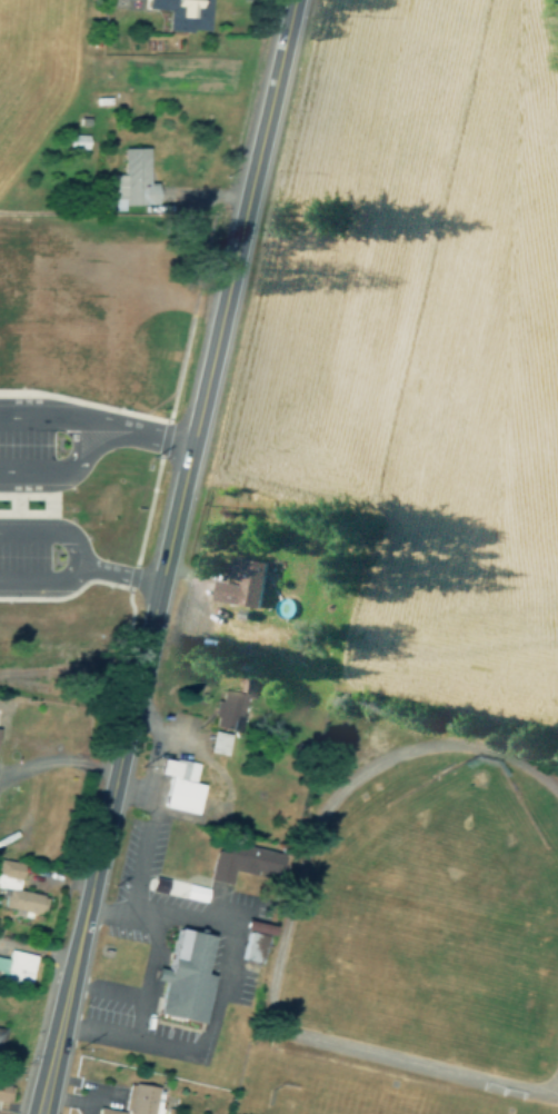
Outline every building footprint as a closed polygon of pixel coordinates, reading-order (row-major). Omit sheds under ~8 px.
[(207,30),(209,0),(145,0),(145,7),(167,8),(166,28),(207,30)] [(87,134),(67,134),(67,147),(86,148),(87,134)] [(123,146),(123,204),(156,204),(156,181),(148,181),(148,146),(123,146)] [(211,579),(209,591),(208,599),(252,605),(262,563),(241,557),(232,583),(211,579)] [(220,687),(215,710),(206,749),(223,754),(231,716),(241,717),(245,697),(251,698),(257,678),(245,676),(238,692),(220,687)] [(158,757),(153,772),(166,776),(161,804),(195,812),(200,784),(192,783),(196,764),(176,759),(158,757)] [(212,848),(206,877),(229,883),(232,871),(251,874),(252,869),(272,874),(278,852),(230,842),(227,852),(212,848)] [(4,888),(1,906),(36,917),(43,895),(16,887),(20,862),(6,858),(0,857),(0,887),(4,888)] [(175,926),(165,968),(153,966),(150,978),(161,981),(155,1012),(199,1022),(210,974),(201,973),(209,935),(175,926)] [(265,933),(246,930),(241,959),(260,962),(265,933)] [(0,973),(0,978),(23,985),(32,954),(7,948),(0,973)] [(159,1107),(158,1113),(120,1113),(120,1111),(117,1111),(122,1086),(123,1083),(129,1084),(129,1082),(160,1088),(157,1106),(159,1107)] [(120,1111),(120,1113),(93,1113),(94,1105),(117,1111),(120,1111)]
